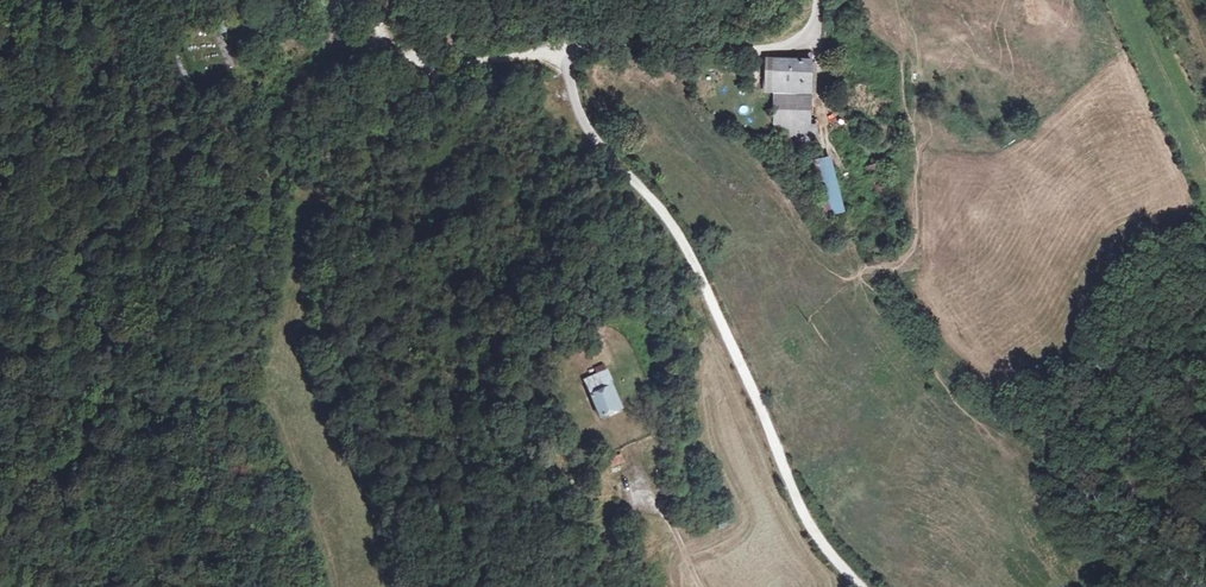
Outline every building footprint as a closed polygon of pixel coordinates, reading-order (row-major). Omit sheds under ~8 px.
[(771,92),(811,92),(811,52),(763,52),(763,92),(771,92)] [(811,92),(771,92),(773,151),(817,149),(816,123),(811,123),(811,92)] [(843,210),(831,158),(817,161),(829,213),(843,210)] [(604,413),(622,404),(607,368),(589,376),(604,413)] [(608,457),(610,467),(622,463),(620,454),(608,457)]
